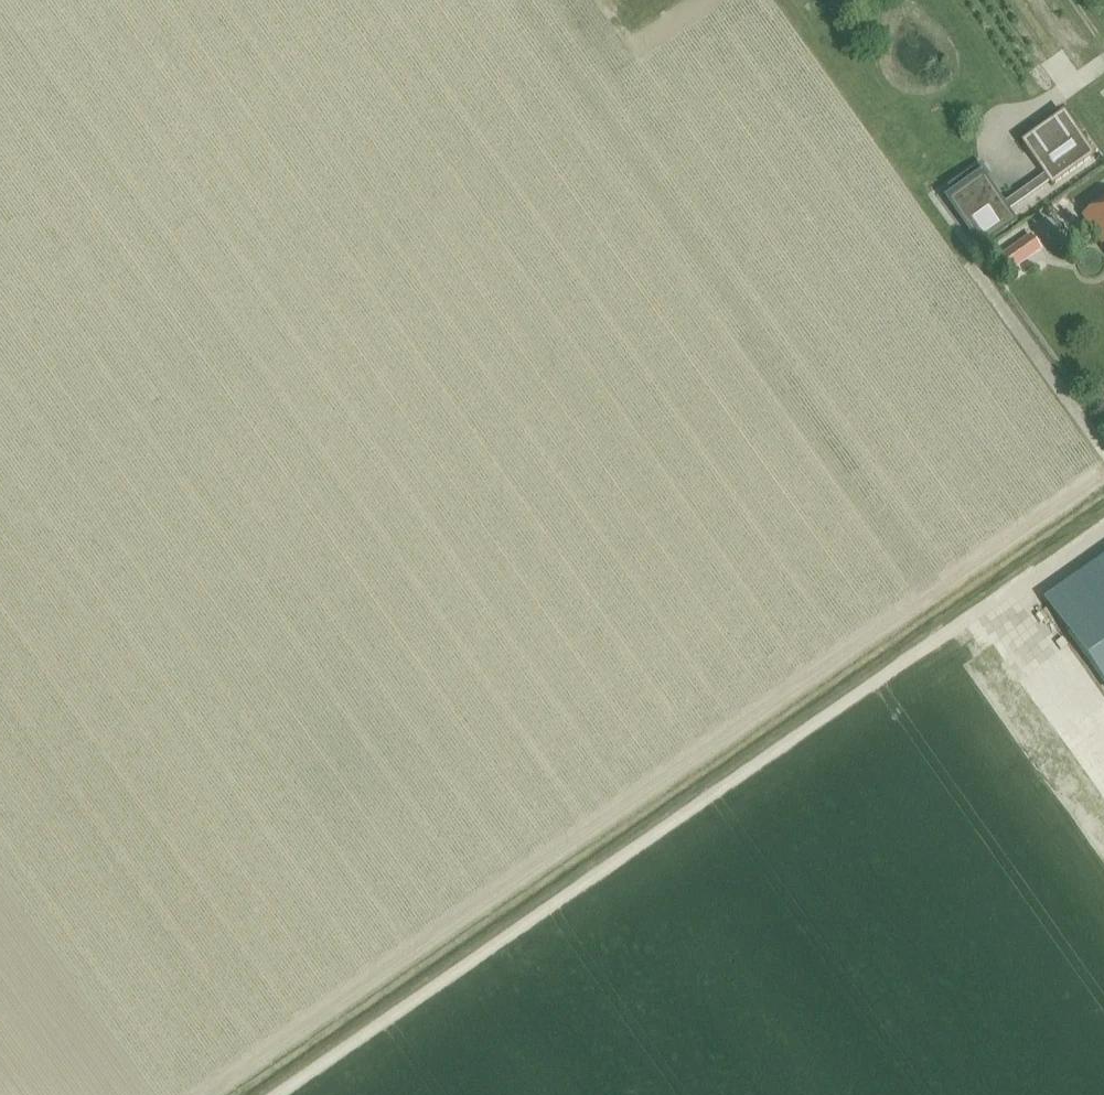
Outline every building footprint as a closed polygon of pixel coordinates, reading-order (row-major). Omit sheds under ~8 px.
[(1094,154),(1083,140),(1080,143),(1077,139),(1062,118),(1026,144),(1042,165),(1038,168),(1041,171),(1002,200),(1010,211),(1049,182),(1051,186),(1094,154)] [(1017,222),(979,165),(964,175),(970,185),(950,198),(983,246),(1017,222)] [(1082,216),(1103,247),(1103,200),(1082,216)] [(1032,232),(1002,253),(1011,267),(1042,247),(1032,232)] [(1045,602),(1103,684),(1103,560),(1045,602)]
